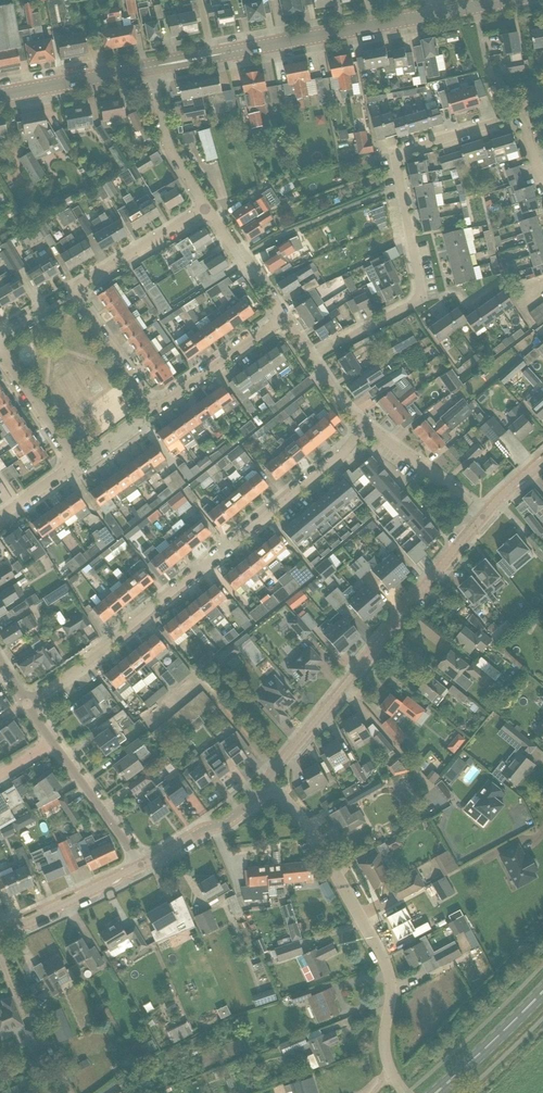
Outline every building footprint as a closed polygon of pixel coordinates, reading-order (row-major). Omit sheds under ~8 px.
[(63,4),(62,0),(46,0),(52,32),(59,31),(60,38),(56,39),(60,59),(69,57),(65,37),(66,36),(63,22),(65,15),(63,4)] [(63,4),(65,15),(63,22),(66,36),(65,37),(69,57),(87,53),(85,43),(80,18),(80,19),(78,12),(77,12),(74,0),(62,0),(63,4)] [(128,15),(137,14),(134,0),(126,0),(125,0),(128,15)] [(208,17),(215,15),(217,27),(234,24),(233,18),(240,16),(238,9),(239,9),(237,0),(229,0),(230,2),(220,4),(220,6),(212,8),(211,5),(206,6),(208,17)] [(242,7),(245,6),(248,22),(255,20),(256,22),(261,21),(262,19),(264,18),(263,12),(270,10),(268,0),(241,0),(242,7)] [(283,16),(302,12),(299,0),(279,0),(283,16)] [(314,9),(332,5),(331,0),(312,0),(314,9)] [(138,9),(141,26),(144,25),(148,41),(161,39),(156,17),(150,18),(147,2),(138,4),(139,9),(138,9)] [(180,16),(176,17),(180,34),(180,35),(184,34),(196,32),(191,4),(183,5),(185,15),(180,16)] [(118,8),(112,9),(114,19),(114,18),(117,29),(116,29),(120,47),(136,44),(134,33),(132,26),(122,28),(120,21),(122,20),(119,8),(118,8)] [(107,32),(101,33),(102,39),(104,50),(120,47),(116,29),(117,29),(114,18),(114,19),(112,9),(105,11),(106,19),(105,19),(107,32)] [(29,29),(17,31),(20,48),(25,47),(28,65),(41,62),(32,14),(31,10),(25,11),(29,29)] [(175,10),(163,13),(165,19),(168,18),(169,26),(171,37),(180,35),(180,34),(176,17),(175,10)] [(38,13),(32,14),(41,62),(54,60),(50,40),(44,41),(41,27),(38,13)] [(531,31),(535,49),(542,48),(542,29),(531,31)] [(508,64),(510,73),(520,71),(524,70),(518,33),(502,36),(505,54),(510,53),(512,63),(508,64)] [(0,38),(0,71),(17,68),(11,36),(0,38)] [(421,41),(422,46),(414,47),(417,63),(425,62),(429,79),(439,77),(435,57),(439,56),(435,38),(421,41)] [(375,50),(378,67),(383,66),(386,75),(397,73),(396,68),(393,51),(387,52),(386,48),(375,50)] [(405,49),(393,51),(396,68),(402,67),(404,74),(416,72),(415,65),(412,52),(406,53),(405,49)] [(359,71),(378,67),(375,50),(362,52),(363,57),(357,58),(359,71)] [(341,56),(347,90),(348,97),(354,96),(352,84),(360,83),(358,73),(356,73),(353,59),(349,60),(348,55),(341,56)] [(341,91),(347,90),(341,56),(334,58),(334,62),(330,63),(333,78),(338,77),(341,91)] [(471,61),(462,64),(465,72),(474,70),(471,61)] [(297,65),(303,97),(303,100),(304,107),(310,105),(309,96),(306,81),(311,80),(308,63),(297,65)] [(297,98),(303,97),(297,65),(285,67),(289,84),(283,85),(285,95),(296,93),(297,98)] [(267,90),(265,75),(261,76),(260,71),(252,73),(259,106),(261,115),(266,114),(265,105),(262,91),(267,90)] [(419,77),(421,84),(427,83),(425,72),(419,73),(419,77)] [(261,115),(259,106),(252,73),(245,74),(246,79),(242,79),(245,94),(248,108),(249,108),(253,129),(263,127),(261,115)] [(200,80),(203,96),(208,95),(210,104),(226,101),(224,92),(222,92),(220,77),(200,80)] [(324,91),(325,91),(322,77),(314,78),(318,100),(326,99),(324,91)] [(421,84),(419,77),(412,78),(414,86),(421,84)] [(470,87),(461,90),(467,111),(476,108),(475,106),(481,105),(479,98),(487,96),(481,79),(469,83),(470,87)] [(196,98),(203,96),(200,80),(180,84),(184,106),(197,104),(196,98)] [(467,111),(461,90),(451,93),(450,89),(438,92),(443,109),(450,107),(452,114),(457,112),(458,114),(467,111)] [(333,90),(325,91),(324,91),(326,99),(326,100),(335,99),(333,90)] [(100,121),(100,125),(101,125),(103,129),(115,127),(114,119),(124,117),(121,99),(100,103),(103,120),(100,121)] [(234,99),(226,101),(228,111),(236,110),(234,99)] [(203,115),(201,105),(183,109),(185,119),(203,115)] [(64,112),(66,123),(68,130),(93,125),(90,107),(64,112)] [(439,107),(427,110),(432,127),(444,124),(439,107)] [(427,110),(416,114),(421,131),(432,127),(427,110)] [(28,147),(31,152),(34,158),(59,143),(65,153),(73,148),(62,128),(51,134),(48,129),(47,130),(44,111),(36,113),(28,114),(28,115),(20,116),(20,117),(21,117),(21,122),(17,123),(17,122),(16,122),(19,142),(27,141),(28,147)] [(139,130),(143,140),(147,138),(136,112),(129,116),(136,131),(139,130)] [(391,113),(381,116),(387,135),(397,133),(393,121),(394,121),(391,113)] [(416,114),(404,117),(410,134),(421,131),(416,114)] [(12,132),(11,121),(5,122),(3,116),(0,117),(0,142),(8,140),(6,133),(12,132)] [(387,135),(381,116),(371,119),(378,141),(386,139),(385,136),(387,135)] [(404,117),(394,121),(393,121),(397,133),(398,138),(410,134),(404,117)] [(101,125),(100,125),(95,129),(105,145),(111,141),(103,129),(101,125)] [(193,130),(182,133),(185,145),(196,142),(193,130)] [(209,131),(198,134),(206,163),(217,160),(209,131)] [(347,131),(340,132),(342,140),(349,139),(347,131)] [(366,131),(355,133),(359,155),(363,154),(374,152),(372,142),(368,142),(366,131)] [(513,134),(501,138),(506,155),(518,151),(513,134)] [(280,135),(273,139),(278,147),(285,143),(280,135)] [(490,141),(490,143),(495,158),(497,163),(508,160),(506,155),(501,138),(490,141)] [(472,144),(476,160),(483,158),(485,164),(488,166),(497,163),(495,158),(490,143),(484,144),(483,140),(472,144)] [(459,165),(476,160),(472,144),(460,147),(461,152),(455,153),(459,165)] [(111,148),(108,150),(120,166),(123,164),(111,148)] [(157,151),(134,165),(141,177),(142,177),(139,173),(153,165),(153,166),(163,161),(157,151)] [(34,158),(31,152),(19,159),(33,184),(45,177),(34,158)] [(408,164),(411,176),(428,173),(425,158),(428,157),(428,154),(415,157),(416,162),(408,164)] [(452,154),(445,156),(449,168),(456,166),(452,154)] [(449,168),(445,156),(439,158),(443,170),(449,168)] [(134,165),(118,175),(122,181),(132,175),(135,181),(141,177),(134,165)] [(505,171),(507,177),(520,173),(518,167),(505,171)] [(413,188),(416,187),(433,183),(430,183),(428,173),(411,176),(413,188)] [(520,173),(507,177),(509,183),(522,179),(520,173)] [(110,180),(103,184),(111,198),(117,194),(113,187),(110,180)] [(175,189),(180,186),(176,180),(164,187),(168,193),(160,197),(168,210),(183,201),(175,189)] [(507,188),(512,205),(536,198),(532,186),(525,188),(523,182),(513,186),(507,188)] [(416,187),(418,198),(436,195),(433,183),(416,187)] [(108,197),(102,187),(87,195),(91,202),(100,197),(102,200),(108,197)] [(147,223),(138,209),(129,194),(122,198),(131,213),(126,216),(134,230),(147,223)] [(418,198),(420,210),(438,207),(436,195),(418,198)] [(264,214),(270,210),(262,197),(256,201),(259,206),(253,210),(249,204),(232,215),(239,226),(256,215),(257,217),(263,213),(264,214)] [(521,209),(525,221),(535,217),(533,211),(540,209),(536,198),(512,205),(514,211),(521,209)] [(486,201),(489,213),(494,212),(491,200),(486,201)] [(150,201),(138,209),(147,223),(159,216),(150,201)] [(94,232),(83,216),(84,215),(78,206),(71,209),(74,214),(77,219),(76,219),(87,236),(94,232)] [(420,210),(422,221),(440,218),(438,207),(420,210)] [(56,215),(63,227),(76,220),(69,208),(56,215)] [(98,217),(114,243),(126,236),(118,221),(111,225),(104,213),(98,217)] [(259,227),(272,219),(268,213),(242,229),(249,240),(262,232),(259,227)] [(98,217),(91,222),(97,233),(93,236),(101,250),(114,243),(98,217)] [(520,222),(524,233),(524,234),(540,228),(537,217),(535,217),(525,221),(523,221),(520,222)] [(440,218),(422,221),(425,233),(442,230),(440,218)] [(42,223),(36,227),(43,237),(43,238),(49,234),(42,223)] [(43,237),(36,227),(35,225),(19,235),(26,247),(43,237)] [(179,270),(186,266),(196,259),(197,259),(205,254),(203,251),(208,248),(205,244),(211,240),(203,228),(188,238),(192,245),(180,252),(183,257),(169,266),(173,274),(179,270)] [(527,245),(542,240),(542,236),(540,228),(524,234),(524,233),(517,235),(519,240),(525,238),(527,245)] [(443,235),(446,247),(467,242),(463,229),(443,235)] [(71,234),(65,237),(81,263),(93,255),(85,241),(80,244),(76,238),(74,239),(71,234)] [(269,258),(262,262),(269,273),(278,267),(285,263),(282,259),(293,252),(294,252),(302,247),(299,243),(297,239),(297,236),(284,242),(275,248),(274,246),(266,250),(269,258)] [(81,263),(65,237),(59,241),(66,252),(60,256),(68,270),(81,263)] [(531,256),(542,252),(542,240),(527,245),(531,256)] [(5,250),(18,270),(24,267),(9,241),(2,245),(5,250)] [(446,247),(450,260),(470,255),(470,254),(476,252),(473,241),(467,242),(446,247)] [(5,250),(0,253),(0,255),(11,274),(18,270),(5,250)] [(37,252),(31,255),(47,280),(59,273),(47,253),(40,257),(37,252)] [(534,266),(542,263),(542,252),(531,256),(534,266)] [(23,259),(30,271),(26,274),(34,288),(47,280),(31,255),(23,259)] [(210,255),(202,260),(198,263),(203,272),(207,269),(212,277),(219,273),(228,267),(220,255),(212,260),(210,255)] [(450,260),(453,273),(473,268),(470,255),(450,260)] [(370,282),(371,281),(393,270),(389,260),(384,262),(382,256),(370,262),(372,266),(364,269),(370,282)] [(277,284),(284,295),(300,285),(298,282),(317,270),(312,262),(277,284)] [(289,263),(281,269),(283,272),(292,268),(289,263)] [(534,266),(532,267),(535,278),(542,275),(542,263),(534,266)] [(133,271),(147,291),(154,286),(141,266),(133,271)] [(491,268),(493,276),(500,274),(499,267),(491,268)] [(473,268),(453,273),(456,286),(476,280),(473,268)] [(376,292),(380,290),(395,282),(399,281),(393,270),(371,281),(376,292)] [(0,276),(0,277),(14,300),(26,293),(17,278),(12,282),(6,272),(0,276)] [(356,290),(353,284),(349,276),(343,279),(349,293),(356,290)] [(0,277),(0,306),(1,308),(14,300),(0,277)] [(139,284),(134,277),(130,280),(135,287),(139,284)] [(232,308),(242,321),(253,313),(253,314),(253,313),(243,299),(243,300),(239,303),(233,295),(227,287),(232,283),(228,277),(217,285),(222,292),(227,300),(232,308)] [(302,285),(305,292),(320,285),(317,278),(302,285)] [(395,282),(380,290),(385,301),(386,301),(386,302),(385,306),(386,307),(396,302),(393,298),(401,294),(396,283),(399,282),(399,281),(395,282)] [(146,295),(139,284),(135,287),(132,289),(139,300),(142,298),(146,295)] [(222,292),(217,285),(212,287),(205,292),(210,299),(217,295),(222,292)] [(98,296),(105,307),(119,298),(111,287),(97,296),(97,297),(98,296)] [(294,308),(301,318),(323,304),(316,294),(313,289),(295,300),(298,306),(294,308)] [(502,291),(493,298),(503,313),(513,306),(502,291)] [(160,293),(152,298),(162,315),(171,310),(160,293)] [(201,294),(194,299),(198,305),(205,301),(201,294)] [(365,294),(359,297),(364,308),(370,305),(365,294)] [(154,306),(146,295),(142,298),(149,310),(154,306)] [(359,297),(353,300),(358,311),(364,308),(359,297)] [(105,307),(113,318),(126,309),(119,298),(105,307)] [(493,298),(483,305),(493,319),(503,313),(493,298)] [(194,299),(182,306),(185,311),(187,313),(192,310),(198,305),(194,299)] [(358,311),(353,300),(346,303),(352,314),(358,311)] [(113,318),(120,329),(133,320),(130,315),(137,310),(133,304),(126,309),(113,318)] [(308,328),(312,326),(329,313),(323,304),(301,318),(308,328)] [(222,316),(231,329),(242,321),(232,308),(227,312),(222,305),(217,309),(222,316)] [(483,305),(474,312),(484,326),(493,319),(483,305)] [(542,321),(542,308),(540,305),(535,309),(542,321)] [(159,314),(154,306),(149,310),(154,317),(159,314)] [(457,308),(447,315),(457,329),(466,323),(467,322),(464,319),(457,308)] [(179,309),(171,313),(174,318),(181,313),(179,309)] [(329,313),(312,326),(315,331),(321,341),(336,332),(337,333),(342,330),(334,318),(340,314),(337,309),(331,313),(329,313)] [(535,309),(529,313),(538,326),(542,322),(542,321),(535,309)] [(474,312),(464,319),(467,322),(466,323),(474,333),(484,326),(474,312)] [(174,318),(171,313),(164,318),(166,323),(174,318)] [(206,317),(220,336),(231,329),(222,316),(216,320),(211,313),(206,317)] [(447,315),(437,322),(447,336),(457,329),(447,315)] [(195,325),(199,331),(200,331),(209,344),(220,336),(206,317),(195,325)] [(404,318),(382,330),(390,344),(408,335),(413,344),(427,336),(419,323),(410,328),(404,318)] [(120,329),(128,340),(141,331),(133,320),(120,329)] [(447,336),(437,322),(427,329),(438,343),(447,336)] [(154,327),(159,335),(164,332),(158,324),(154,327)] [(521,329),(516,332),(520,337),(525,334),(521,329)] [(191,330),(186,334),(198,352),(209,344),(200,331),(199,331),(194,335),(191,330)] [(128,340),(135,351),(149,342),(141,331),(128,340)] [(164,332),(159,335),(164,342),(169,339),(164,332)] [(520,337),(516,332),(512,335),(516,340),(520,337)] [(198,352),(186,334),(175,342),(178,346),(188,360),(188,359),(198,352)] [(409,339),(385,352),(389,358),(412,345),(409,339)] [(337,360),(347,375),(359,367),(353,359),(374,346),(370,340),(349,353),(337,360)] [(135,351),(143,362),(156,353),(149,342),(135,351)] [(542,342),(535,349),(542,358),(542,344),(542,343),(542,342)] [(143,362),(150,373),(163,364),(159,358),(175,347),(171,343),(156,353),(143,362)] [(502,343),(498,346),(501,351),(506,348),(502,343)] [(501,351),(498,346),(493,349),(497,354),(501,351)] [(265,356),(273,368),(277,373),(288,365),(276,348),(265,356)] [(475,355),(479,360),(484,356),(480,351),(475,355)] [(175,356),(180,364),(184,361),(179,353),(175,356)] [(265,356),(254,364),(262,376),(273,368),(265,356)] [(520,358),(498,378),(504,385),(527,365),(520,358)] [(470,359),(466,362),(469,367),(474,363),(470,359)] [(469,367),(466,362),(461,365),(465,370),(469,367)] [(163,364),(150,373),(157,384),(157,385),(161,383),(164,388),(175,380),(171,375),(163,364)] [(254,364),(243,372),(257,391),(262,387),(257,380),(262,376),(254,364)] [(361,377),(346,387),(354,399),(363,393),(367,391),(370,389),(367,385),(383,375),(381,373),(382,371),(379,366),(377,367),(376,365),(362,373),(360,375),(361,377)] [(444,379),(441,380),(450,393),(462,385),(451,370),(442,376),(444,379)] [(529,380),(536,388),(542,383),(532,371),(526,375),(529,379),(529,380)] [(257,391),(243,372),(232,380),(240,391),(235,394),(250,415),(256,410),(247,398),(257,391)] [(391,375),(374,385),(375,386),(379,393),(396,383),(391,375)] [(295,397),(312,383),(309,377),(308,377),(300,383),(290,391),(295,397)] [(222,387),(211,395),(224,413),(226,415),(233,409),(228,402),(231,400),(232,400),(222,386),(221,387),(222,387)] [(383,407),(388,413),(409,396),(414,393),(415,391),(411,386),(405,391),(395,400),(389,392),(378,401),(376,403),(381,409),(383,407)] [(521,405),(530,415),(530,414),(534,410),(535,412),(542,420),(542,419),(542,394),(539,389),(521,405)] [(9,402),(1,391),(0,392),(0,408),(9,402)] [(409,396),(388,413),(393,419),(391,421),(395,426),(397,425),(398,425),(409,416),(403,409),(413,401),(417,398),(414,393),(409,396)] [(211,395),(200,402),(214,420),(224,413),(211,395)] [(285,395),(280,399),(284,405),(289,401),(285,395)] [(301,396),(294,402),(298,407),(305,401),(301,396)] [(421,423),(413,430),(423,442),(454,416),(467,404),(462,398),(439,418),(441,420),(436,424),(429,416),(424,421),(421,423)] [(284,405),(280,399),(272,405),(271,403),(267,406),(273,414),(284,405)] [(2,422),(16,413),(9,402),(0,408),(0,419),(2,422)] [(190,410),(189,410),(199,424),(205,420),(213,431),(218,427),(213,421),(214,420),(200,402),(195,406),(194,405),(189,408),(190,410)] [(294,402),(284,409),(289,416),(299,408),(298,407),(294,402)] [(454,416),(423,442),(433,454),(442,447),(444,445),(444,444),(451,439),(447,434),(451,431),(450,431),(460,423),(473,411),(472,410),(468,405),(467,404),(454,416)] [(510,428),(513,431),(520,440),(534,428),(524,417),(523,417),(515,408),(508,413),(516,423),(510,428)] [(284,409),(274,417),(279,424),(289,416),(284,409)] [(183,413),(178,417),(194,439),(195,440),(199,437),(197,435),(203,430),(199,424),(189,410),(184,414),(183,413)] [(313,412),(307,418),(324,439),(334,431),(335,431),(332,428),(340,421),(332,411),(320,421),(313,412)] [(10,433),(24,424),(16,413),(2,422),(0,423),(0,430),(1,432),(0,433),(0,434),(0,436),(2,438),(10,433)] [(257,415),(252,418),(258,426),(262,422),(257,415)] [(169,425),(168,426),(181,444),(181,443),(183,446),(194,439),(178,417),(168,424),(169,425)] [(274,417),(264,425),(268,430),(267,431),(269,432),(279,424),(274,417)] [(296,426),(297,427),(304,434),(315,447),(324,439),(307,418),(296,426)] [(493,418),(480,428),(493,443),(505,432),(493,418)] [(239,433),(239,434),(242,438),(256,428),(250,420),(237,430),(239,433)] [(10,433),(17,444),(31,435),(24,424),(10,433)] [(257,430),(253,434),(256,437),(257,439),(267,431),(268,430),(264,425),(257,430)] [(181,444),(168,426),(157,434),(157,433),(156,434),(170,452),(181,444)] [(296,432),(290,437),(294,442),(305,455),(315,447),(304,434),(297,427),(294,430),(296,432)] [(242,438),(239,434),(232,439),(235,443),(242,438)] [(250,443),(256,437),(253,434),(247,439),(250,443)] [(17,444),(25,455),(39,446),(31,435),(17,444)] [(276,441),(284,451),(284,450),(295,463),(305,455),(294,442),(290,437),(289,436),(284,440),(280,437),(276,441)] [(225,445),(218,450),(222,454),(228,449),(225,445)] [(249,459),(238,445),(225,456),(230,462),(236,470),(249,459)] [(267,450),(274,459),(285,472),(295,463),(284,450),(284,451),(280,454),(273,445),(267,450)] [(465,456),(471,463),(482,452),(476,445),(465,456)] [(39,446),(25,455),(29,461),(24,465),(28,470),(47,457),(47,456),(46,457),(39,446)] [(154,446),(144,454),(157,473),(168,465),(161,455),(155,446),(154,446)] [(214,460),(222,454),(218,450),(208,458),(211,463),(214,460)] [(144,454),(133,462),(143,476),(146,479),(146,480),(157,473),(144,454)] [(211,463),(208,458),(205,456),(195,464),(200,471),(211,463)] [(230,462),(225,456),(218,461),(224,468),(230,462)] [(364,475),(369,482),(383,470),(379,465),(378,465),(371,457),(372,457),(371,456),(351,473),(348,469),(342,475),(351,486),(364,475)] [(285,472),(274,459),(264,467),(275,480),(285,472)] [(464,473),(476,485),(486,475),(487,477),(498,466),(491,459),(481,469),(475,463),(464,473)] [(133,462),(122,470),(132,483),(135,487),(146,479),(143,476),(133,462)] [(177,467),(188,481),(194,476),(183,462),(177,467)] [(215,464),(205,472),(208,476),(210,478),(220,470),(215,464)] [(12,465),(1,472),(9,483),(19,476),(13,467),(12,465)] [(122,470),(111,477),(126,497),(136,489),(135,487),(132,483),(122,470)] [(168,487),(172,493),(185,483),(176,470),(168,476),(172,481),(166,485),(168,487)] [(251,470),(243,477),(247,482),(247,481),(257,494),(267,487),(267,486),(254,470),(251,470)] [(363,499),(368,505),(394,483),(387,475),(387,474),(383,470),(369,482),(375,488),(363,499)] [(205,472),(195,480),(198,483),(208,476),(205,472)] [(232,484),(236,490),(237,490),(247,502),(257,494),(247,481),(247,482),(243,477),(242,476),(232,484)] [(111,477),(101,485),(110,499),(116,495),(120,501),(126,497),(111,477)] [(198,483),(195,480),(182,489),(192,502),(197,498),(191,490),(199,484),(198,483)] [(343,480),(322,497),(342,520),(362,503),(343,480)] [(386,501),(392,508),(406,496),(402,491),(401,491),(394,483),(368,505),(373,512),(386,501)] [(105,515),(109,512),(116,507),(110,499),(101,485),(90,493),(89,493),(105,514),(105,515)] [(172,493),(168,487),(157,495),(162,501),(172,493)] [(227,498),(237,511),(247,502),(237,490),(236,490),(231,495),(225,487),(221,490),(227,498)] [(535,489),(523,499),(536,514),(541,521),(542,519),(542,499),(535,489)] [(75,493),(64,501),(74,515),(75,515),(79,521),(90,513),(75,492),(75,493)] [(180,492),(167,502),(172,508),(171,508),(174,511),(187,501),(180,492)] [(211,500),(217,507),(227,519),(237,511),(227,498),(221,503),(215,496),(211,500)] [(383,528),(388,534),(417,509),(409,501),(410,500),(406,496),(392,508),(398,514),(383,528)] [(322,497),(302,513),(322,537),(342,520),(322,497)] [(155,500),(148,505),(151,510),(158,504),(155,500)] [(64,501),(54,508),(64,522),(74,515),(64,501)] [(172,508),(167,502),(159,508),(164,514),(171,508),(172,508)] [(136,511),(138,514),(141,518),(151,510),(148,505),(146,503),(136,511)] [(227,519),(217,507),(211,511),(206,504),(201,508),(207,515),(218,528),(218,527),(227,519)] [(54,508),(43,516),(56,534),(67,526),(64,522),(54,508)] [(409,527),(415,534),(429,522),(424,517),(417,509),(388,534),(394,540),(409,527)] [(157,510),(146,518),(150,522),(160,514),(157,510)] [(322,537),(302,513),(282,530),(302,554),(322,537)] [(138,514),(127,523),(130,527),(141,518),(138,514)] [(531,514),(525,519),(542,541),(542,540),(542,530),(531,514)] [(56,534),(43,516),(32,524),(32,523),(32,524),(42,538),(47,534),(56,545),(61,542),(56,534)] [(146,518),(137,525),(140,529),(150,522),(146,518)] [(210,534),(203,525),(199,521),(195,525),(190,519),(185,524),(200,542),(209,534),(210,534)] [(429,522),(415,534),(421,540),(412,549),(421,559),(426,555),(423,550),(440,535),(439,535),(432,527),(433,527),(429,522)] [(185,524),(175,532),(190,550),(200,542),(185,524)] [(118,525),(111,531),(116,537),(123,532),(118,525)] [(140,529),(137,525),(130,531),(133,535),(140,529)] [(89,534),(94,542),(94,541),(100,550),(114,539),(104,527),(98,532),(96,529),(89,534)] [(162,537),(169,545),(180,558),(190,550),(175,532),(172,527),(166,533),(162,537)] [(34,560),(35,561),(46,553),(28,529),(22,534),(18,528),(11,534),(9,532),(4,536),(5,538),(3,539),(15,556),(27,548),(35,560),(34,560)] [(376,538),(388,552),(395,547),(382,533),(376,538)] [(542,561),(542,544),(534,533),(527,539),(536,550),(534,552),(542,561)] [(285,548),(282,544),(275,535),(274,535),(275,536),(270,539),(269,538),(264,542),(265,543),(264,544),(275,556),(285,548)] [(530,550),(518,535),(511,541),(510,540),(505,544),(506,545),(499,550),(505,557),(498,563),(510,578),(518,571),(512,565),(530,550)] [(121,538),(108,548),(111,552),(124,542),(121,538)] [(88,549),(85,551),(90,558),(100,550),(94,541),(94,542),(87,548),(88,549)] [(264,544),(254,552),(265,565),(270,560),(274,566),(279,562),(275,556),(264,544)] [(170,566),(160,553),(159,554),(152,545),(142,553),(149,562),(160,575),(161,575),(160,574),(170,566)] [(169,545),(160,553),(170,566),(180,558),(169,545)] [(111,552),(108,548),(98,556),(101,559),(111,552)] [(421,559),(412,549),(406,554),(415,564),(421,559)] [(80,552),(73,557),(80,566),(90,558),(85,551),(81,554),(80,552)] [(254,552),(244,561),(258,577),(268,569),(265,565),(254,552)] [(391,553),(381,562),(399,582),(406,577),(404,575),(408,572),(391,553)] [(80,566),(73,557),(65,563),(72,572),(80,566)] [(361,557),(355,562),(365,573),(370,568),(361,557)] [(95,558),(88,564),(91,567),(98,562),(95,558)] [(319,575),(317,577),(321,582),(335,569),(327,559),(314,569),(319,575)] [(127,571),(131,576),(142,589),(152,581),(152,582),(152,581),(146,574),(149,572),(139,560),(127,571)] [(500,577),(486,560),(484,562),(482,560),(476,565),(478,567),(474,570),(478,575),(473,579),(472,578),(471,578),(485,595),(493,604),(498,600),(493,594),(494,593),(495,588),(491,584),(500,577)] [(244,561),(234,569),(249,587),(259,579),(258,577),(244,561)] [(365,573),(355,562),(350,567),(359,578),(365,573)] [(399,582),(381,562),(370,571),(387,590),(391,586),(392,588),(399,582)] [(88,564),(78,572),(81,575),(82,576),(92,568),(91,567),(88,564)] [(288,572),(293,579),(299,586),(313,576),(304,565),(297,570),(295,567),(288,572)] [(14,576),(7,566),(0,570),(0,585),(14,576)] [(249,587),(234,569),(224,578),(223,577),(223,578),(233,591),(239,586),(243,592),(245,591),(249,587)] [(122,584),(122,585),(132,597),(142,589),(131,576),(127,579),(122,573),(116,578),(122,584)] [(87,602),(72,582),(78,578),(75,574),(68,580),(70,582),(69,583),(83,606),(87,602)] [(485,595),(471,578),(471,579),(469,577),(463,582),(465,584),(460,587),(473,602),(469,605),(477,614),(482,610),(482,605),(478,601),(485,595)] [(293,579),(283,587),(289,595),(299,586),(293,579)] [(7,612),(4,607),(18,598),(23,594),(16,583),(0,593),(0,617),(7,612)] [(42,598),(47,606),(70,591),(65,583),(42,598)] [(367,584),(357,593),(375,614),(381,608),(380,607),(383,603),(367,584)] [(122,585),(112,593),(122,606),(132,597),(122,585)] [(214,585),(204,594),(215,607),(226,597),(215,585),(214,585)] [(282,586),(272,594),(279,603),(289,595),(283,587),(282,586)] [(337,589),(331,593),(340,604),(346,599),(337,589)] [(300,590),(286,601),(292,609),(306,598),(300,590)] [(37,593),(26,599),(29,606),(41,600),(37,593)] [(112,593),(102,601),(113,614),(122,606),(112,593)] [(340,604),(331,593),(325,598),(335,609),(340,604)] [(375,614),(357,593),(347,602),(363,621),(367,618),(368,619),(375,614)] [(204,594),(194,602),(204,615),(208,620),(212,616),(214,618),(220,613),(215,607),(204,594)] [(272,594),(261,603),(268,611),(279,603),(272,594)] [(25,600),(10,610),(14,616),(29,607),(25,600)] [(113,614),(102,601),(92,609),(92,610),(103,622),(113,614)] [(194,602),(184,611),(194,623),(204,615),(194,602)] [(268,611),(261,603),(248,613),(255,621),(268,611)] [(88,605),(84,608),(88,613),(92,610),(92,609),(88,605)] [(238,606),(230,613),(241,626),(244,630),(252,624),(238,606)] [(184,611),(174,619),(184,632),(189,627),(199,638),(203,634),(194,623),(184,611)] [(329,621),(332,625),(350,645),(357,640),(355,638),(359,635),(339,612),(329,621)] [(62,626),(67,636),(79,628),(81,630),(90,624),(83,613),(62,626)] [(306,613),(301,618),(311,629),(316,624),(306,613)] [(6,646),(23,636),(20,632),(27,628),(28,631),(37,626),(30,614),(0,632),(0,637),(6,646)] [(473,614),(468,621),(479,630),(481,631),(485,627),(479,621),(473,614)] [(311,629),(301,618),(300,619),(296,615),(287,623),(302,639),(311,631),(309,630),(311,629)] [(184,632),(174,619),(163,627),(177,645),(187,637),(184,632)] [(518,620),(512,626),(515,630),(516,631),(522,625),(518,620)] [(508,621),(491,635),(498,644),(515,630),(512,626),(508,621)] [(350,645),(332,625),(322,634),(339,653),(342,649),(344,651),(350,645)] [(228,643),(221,635),(215,627),(207,632),(221,649),(228,643)] [(231,627),(221,635),(228,643),(238,636),(231,627)] [(454,640),(463,647),(471,654),(476,646),(483,652),(492,641),(481,631),(479,630),(475,635),(465,627),(454,640)] [(216,657),(222,665),(239,652),(236,648),(250,638),(246,633),(216,657)] [(154,635),(144,643),(158,660),(168,651),(154,634),(154,635)] [(185,644),(197,659),(202,655),(190,640),(185,644)] [(35,652),(32,654),(32,653),(17,664),(25,675),(40,665),(39,665),(42,663),(46,670),(55,664),(41,643),(32,649),(35,652)] [(144,643),(135,651),(148,668),(158,660),(144,643)] [(316,666),(322,661),(310,647),(300,655),(301,656),(287,668),(302,686),(309,680),(311,680),(316,676),(316,674),(319,670),(316,666)] [(210,650),(203,656),(207,660),(214,654),(210,650)] [(135,651),(125,659),(141,679),(142,680),(152,672),(148,668),(135,651)] [(438,666),(456,680),(468,665),(451,651),(438,666)] [(207,660),(203,656),(190,666),(193,671),(207,660)] [(125,659),(115,667),(125,680),(130,677),(136,684),(141,679),(125,659)] [(181,674),(175,679),(174,679),(178,683),(190,673),(187,669),(182,662),(176,667),(181,674)] [(466,671),(482,684),(483,683),(489,688),(495,681),(473,663),(466,671)] [(125,680),(115,667),(105,676),(105,675),(104,676),(115,689),(125,680)] [(174,679),(175,679),(167,670),(160,676),(171,689),(178,683),(174,679)] [(266,692),(259,699),(280,723),(287,717),(282,712),(285,710),(284,709),(287,706),(289,706),(293,703),(293,701),(295,700),(287,692),(279,682),(275,678),(263,688),(266,692)] [(418,690),(426,697),(432,702),(432,701),(437,705),(444,697),(441,696),(447,689),(433,678),(429,683),(426,680),(418,690)] [(104,699),(110,695),(106,690),(101,684),(83,697),(87,703),(74,712),(83,725),(92,718),(100,712),(96,705),(104,699)] [(467,697),(453,685),(448,691),(463,703),(467,697)] [(165,687),(155,696),(158,700),(168,691),(165,687)] [(202,691),(197,695),(208,709),(213,705),(213,704),(202,691)] [(399,708),(416,722),(425,710),(407,697),(402,703),(391,694),(380,707),(392,717),(399,708)] [(197,695),(192,700),(203,713),(208,709),(197,695)] [(158,700),(155,696),(144,704),(148,708),(158,700)] [(3,697),(0,699),(0,712),(9,706),(3,697)] [(192,700),(187,704),(198,717),(203,713),(192,700)] [(187,704),(182,708),(193,721),(198,717),(187,704)] [(213,705),(208,709),(212,714),(217,709),(213,705)] [(134,712),(138,716),(145,710),(141,706),(134,712)] [(182,708),(177,712),(188,726),(193,721),(182,708)] [(102,734),(94,739),(105,754),(118,745),(117,744),(125,739),(120,732),(122,731),(118,725),(128,717),(122,709),(112,717),(97,728),(102,734)] [(177,712),(171,717),(182,730),(188,726),(177,712)] [(358,714),(342,723),(348,733),(352,740),(360,736),(362,740),(371,736),(358,714)] [(171,717),(166,721),(177,734),(182,730),(171,717)] [(407,738),(391,718),(382,725),(399,745),(407,738)] [(166,721),(162,725),(173,738),(177,734),(166,721)] [(535,731),(542,737),(542,721),(535,731)] [(6,738),(11,745),(23,736),(12,722),(0,731),(0,742),(6,738)] [(507,723),(502,730),(513,739),(520,744),(520,745),(522,746),(531,752),(532,752),(536,747),(536,746),(526,738),(507,723)] [(162,725),(157,729),(168,742),(173,738),(162,725)] [(168,742),(157,729),(151,734),(162,747),(168,742)] [(219,743),(220,745),(235,765),(246,757),(240,750),(246,745),(236,731),(230,736),(219,743)] [(374,738),(388,754),(394,749),(380,732),(374,738)] [(458,734),(453,741),(459,746),(465,740),(458,734)] [(113,766),(124,781),(146,765),(142,760),(149,754),(138,739),(124,749),(128,755),(113,766)] [(334,769),(334,768),(336,771),(344,767),(343,765),(350,761),(338,739),(322,748),(334,769)] [(168,742),(162,747),(167,752),(172,748),(168,742)] [(218,742),(201,755),(208,765),(218,778),(229,770),(214,750),(220,745),(219,743),(218,742)] [(513,761),(503,774),(517,785),(533,764),(525,757),(529,752),(531,753),(532,752),(531,752),(522,746),(520,745),(520,744),(516,749),(509,757),(513,761)] [(389,756),(394,761),(399,757),(394,752),(389,756)] [(208,765),(201,755),(195,760),(194,758),(189,762),(191,765),(185,769),(184,772),(182,773),(187,780),(191,777),(199,789),(210,781),(202,770),(208,765)] [(394,761),(388,766),(395,775),(411,770),(399,756),(399,757),(394,761)] [(167,757),(160,762),(165,768),(172,763),(167,757)] [(470,757),(466,762),(471,765),(474,761),(470,757)] [(351,766),(360,783),(367,779),(361,769),(358,762),(351,766)] [(363,768),(361,769),(367,779),(375,770),(370,762),(362,766),(363,768)] [(308,781),(301,785),(307,796),(317,790),(320,789),(316,783),(326,778),(323,773),(318,763),(303,772),(308,781)] [(451,767),(444,775),(453,783),(460,774),(451,767)] [(433,769),(429,778),(435,781),(440,772),(433,769)] [(171,786),(164,791),(169,798),(175,807),(188,797),(183,790),(188,786),(182,777),(176,770),(170,775),(165,778),(171,786)] [(128,786),(133,794),(147,783),(150,780),(145,773),(128,786)] [(38,783),(30,789),(40,802),(60,787),(50,774),(38,783)] [(11,781),(13,785),(15,788),(27,781),(23,775),(11,781)] [(386,779),(387,785),(402,781),(400,775),(386,779)] [(346,798),(350,805),(383,786),(379,780),(346,798)] [(498,800),(499,798),(500,798),(504,793),(489,780),(477,796),(481,799),(475,807),(482,813),(476,821),(484,827),(490,819),(492,820),(504,805),(498,800)] [(441,781),(435,785),(442,793),(447,789),(441,781)] [(14,817),(9,808),(12,806),(13,808),(23,802),(23,803),(24,803),(15,788),(13,785),(12,785),(15,789),(6,794),(5,793),(1,795),(0,794),(0,826),(14,817)] [(145,808),(144,809),(154,822),(168,812),(158,798),(162,796),(155,787),(145,795),(151,803),(145,808)] [(40,807),(43,813),(60,804),(57,798),(40,807)] [(78,817),(71,806),(73,804),(70,799),(60,805),(71,821),(78,817)] [(141,811),(144,809),(145,808),(141,802),(137,805),(141,811)] [(333,824),(337,830),(343,827),(346,833),(366,822),(360,810),(351,815),(346,806),(339,809),(330,815),(335,823),(333,824)] [(16,831),(25,826),(21,818),(12,822),(16,831)] [(12,824),(0,829),(3,836),(15,831),(12,824)] [(89,852),(83,840),(79,832),(69,837),(73,845),(72,845),(78,858),(82,856),(90,871),(98,867),(90,851),(89,852)] [(384,842),(390,851),(393,849),(392,847),(397,844),(398,846),(402,843),(397,834),(384,842)] [(91,836),(83,840),(89,852),(90,851),(98,867),(117,858),(109,842),(97,848),(91,836)] [(58,846),(65,862),(67,865),(70,872),(78,868),(65,840),(57,844),(58,846)] [(19,870),(13,872),(20,890),(33,885),(29,877),(35,875),(23,846),(14,850),(21,864),(17,866),(19,870)] [(43,871),(47,881),(64,874),(61,867),(67,865),(65,862),(58,846),(48,850),(49,851),(32,858),(38,873),(43,871)] [(537,867),(538,865),(534,859),(532,858),(531,856),(526,859),(519,846),(501,855),(513,877),(514,876),(519,885),(517,886),(518,887),(536,877),(533,872),(538,869),(537,867)] [(435,858),(444,876),(458,868),(448,851),(435,858)] [(363,872),(365,876),(367,874),(375,890),(392,880),(383,863),(385,862),(379,853),(358,864),(360,867),(362,867),(364,871),(363,872)] [(311,861),(295,863),(297,882),(298,882),(305,881),(305,883),(313,883),(311,861)] [(295,863),(283,864),(285,883),(286,883),(297,882),(295,863)] [(279,865),(266,866),(268,885),(267,885),(268,892),(268,896),(283,895),(284,895),(283,884),(285,883),(283,864),(279,865)] [(246,887),(240,887),(244,902),(251,901),(262,900),(261,893),(268,892),(267,885),(268,885),(266,866),(264,866),(248,868),(248,870),(245,870),(246,887)] [(1,879),(8,895),(20,890),(13,872),(11,867),(0,872),(0,880),(1,879)] [(392,888),(398,901),(423,887),(417,875),(392,888)] [(199,884),(197,886),(207,901),(216,896),(217,898),(230,891),(225,882),(219,886),(213,876),(205,881),(205,880),(203,880),(201,880),(199,882),(199,883),(199,884)] [(432,884),(442,900),(455,892),(446,876),(432,884)] [(330,889),(326,881),(320,884),(324,892),(330,889)] [(226,899),(232,915),(241,911),(234,895),(226,899)] [(287,922),(297,919),(293,902),(282,905),(287,922)] [(428,902),(424,905),(427,911),(432,908),(428,902)] [(159,907),(146,914),(156,930),(151,932),(151,931),(150,932),(156,943),(156,942),(175,931),(173,928),(186,921),(175,903),(168,908),(166,903),(159,907)] [(406,907),(387,917),(393,928),(394,929),(411,920),(413,920),(412,919),(406,907)] [(452,921),(463,915),(460,909),(449,915),(452,921)] [(194,916),(203,935),(217,929),(208,910),(194,916)] [(464,931),(458,919),(448,923),(455,936),(464,931)] [(99,934),(104,943),(108,950),(109,949),(113,957),(121,952),(117,945),(130,937),(138,951),(146,946),(140,936),(135,926),(124,932),(117,920),(109,925),(110,927),(99,934)] [(393,928),(392,929),(392,930),(399,941),(405,938),(408,945),(434,931),(430,924),(417,931),(411,920),(394,929),(393,928)] [(438,921),(434,923),(437,930),(442,927),(438,921)] [(287,925),(291,941),(301,938),(296,922),(287,925)] [(474,934),(467,937),(473,948),(479,945),(474,934)] [(94,946),(88,950),(81,938),(66,947),(76,964),(83,960),(90,971),(103,963),(94,946)] [(274,950),(271,951),(273,959),(277,958),(278,962),(295,956),(301,954),(302,954),(298,940),(274,948),(274,950)] [(424,942),(404,952),(412,968),(429,959),(424,949),(427,948),(424,942)] [(266,950),(264,944),(257,947),(260,953),(266,950)] [(307,966),(301,969),(307,981),(313,978),(314,980),(317,978),(327,973),(321,960),(336,953),(331,944),(321,949),(316,951),(315,950),(302,956),(307,966)] [(434,956),(440,967),(462,955),(456,944),(434,956)] [(56,980),(67,974),(57,957),(42,966),(48,976),(45,978),(54,994),(61,990),(56,980)] [(34,984),(29,986),(33,993),(37,991),(34,984)] [(252,995),(256,1006),(276,999),(272,988),(252,995)] [(290,995),(293,1003),(307,999),(310,997),(307,988),(290,995)] [(311,1006),(318,1022),(338,1013),(332,998),(335,997),(331,988),(313,995),(317,1003),(311,1006)] [(43,992),(37,995),(40,1000),(46,997),(43,992)] [(0,1008),(0,1035),(23,1025),(12,997),(1,1001),(3,1007),(0,1008)] [(226,1005),(216,1010),(220,1018),(230,1014),(226,1005)] [(61,1009),(47,1015),(55,1033),(69,1027),(61,1009)] [(172,1042),(194,1032),(188,1021),(166,1031),(172,1042)] [(24,1030),(32,1050),(42,1046),(34,1026),(24,1030)] [(326,1045),(337,1040),(333,1032),(323,1037),(322,1035),(307,1042),(313,1053),(307,1056),(306,1059),(311,1069),(318,1066),(318,1067),(333,1060),(326,1045)] [(280,1045),(282,1052),(291,1049),(306,1043),(303,1035),(288,1041),(280,1045)] [(140,1045),(145,1055),(156,1049),(151,1040),(140,1045)] [(284,1086),(286,1092),(292,1091),(293,1092),(317,1092),(312,1078),(290,1084),(284,1086)] [(12,1092),(21,1092),(17,1085),(10,1088),(12,1092)] [(117,1085),(104,1092),(122,1092),(117,1085)]
